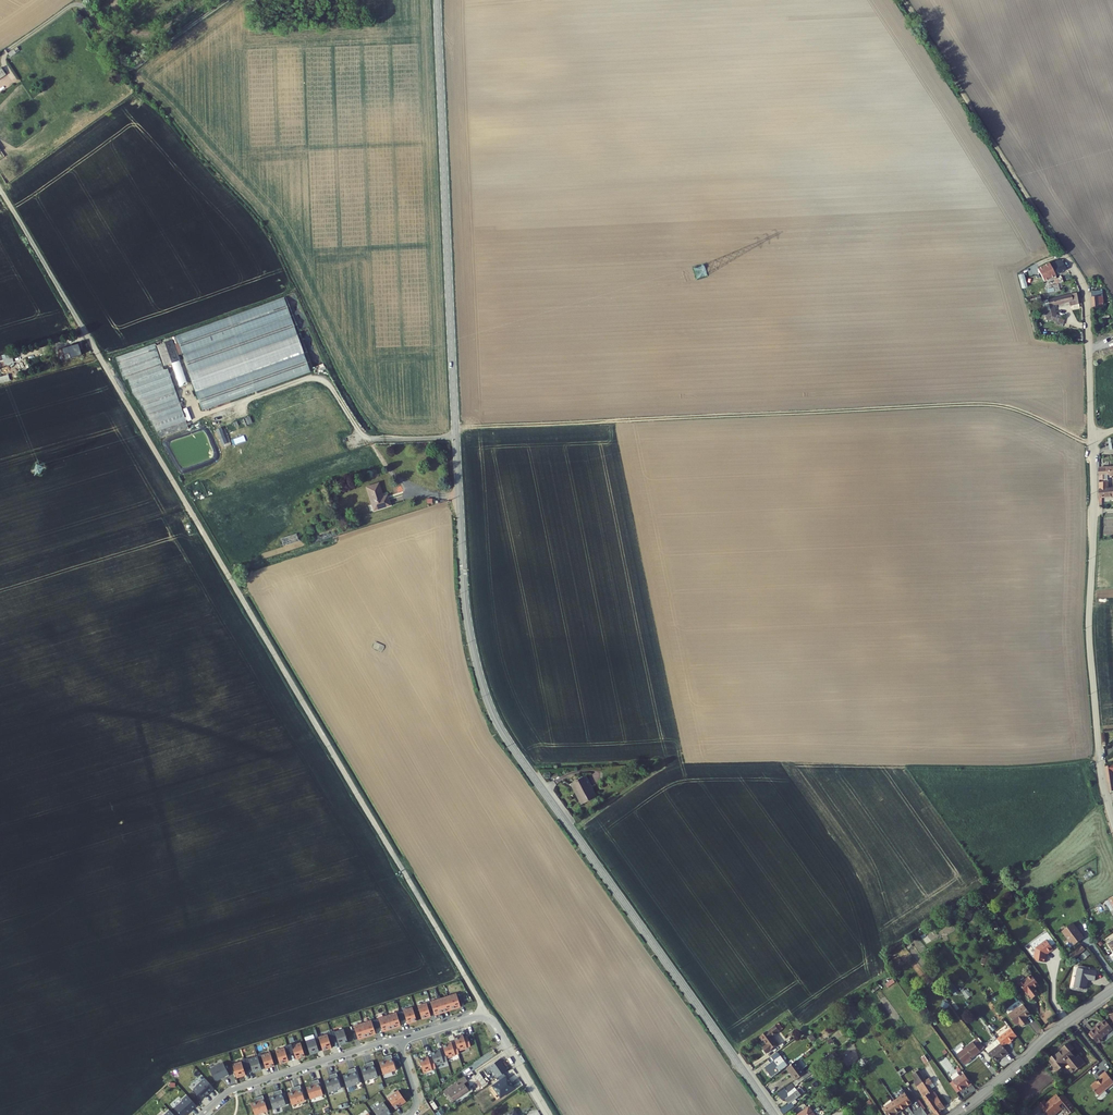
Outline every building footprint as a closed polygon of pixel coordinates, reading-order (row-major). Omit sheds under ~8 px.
[(5,68),(0,71),(0,95),(15,86),(5,68)] [(1045,280),(1065,268),(1059,260),(1046,263),(1035,270),(1042,282),(1045,280)] [(1077,292),(1045,301),(1049,317),(1071,321),(1071,319),(1055,315),(1052,306),(1071,302),(1072,306),(1079,304),(1081,303),(1077,292)] [(1090,299),(1093,311),(1104,309),(1101,303),(1098,303),(1096,295),(1094,296),(1095,298),(1090,299)] [(289,358),(303,353),(295,331),(288,334),(289,335),(292,334),(292,336),(289,337),(291,343),(294,351),(287,353),(289,358)] [(173,341),(157,347),(164,367),(180,361),(173,341)] [(71,355),(73,359),(83,355),(79,345),(69,348),(70,352),(67,353),(68,356),(71,355)] [(11,353),(2,355),(4,365),(13,363),(11,353)] [(1098,476),(1100,496),(1103,496),(1112,495),(1112,488),(1107,488),(1106,475),(1098,476)] [(390,507),(388,501),(385,502),(380,485),(368,489),(375,511),(390,507)] [(282,539),(284,546),(300,541),(297,534),(282,539)] [(375,642),(373,646),(374,649),(381,652),(383,651),(385,647),(384,645),(377,642),(375,642)] [(574,777),(563,784),(577,803),(587,796),(574,777)] [(940,936),(955,930),(952,921),(937,927),(940,936)] [(1073,925),(1062,933),(1071,944),(1075,941),(1077,944),(1084,939),(1078,932),(1077,932),(1075,930),(1076,929),(1073,925)] [(1047,941),(1036,949),(1035,959),(1038,963),(1046,964),(1046,960),(1045,958),(1045,954),(1046,955),(1047,954),(1048,955),(1054,951),(1047,941)] [(1082,947),(1072,958),(1076,962),(1086,950),(1082,947)] [(1078,968),(1075,987),(1086,990),(1088,979),(1095,981),(1097,972),(1078,968)] [(1033,977),(1021,986),(1028,996),(1029,996),(1034,1002),(1040,997),(1036,991),(1040,987),(1033,977)] [(885,984),(887,988),(895,982),(893,979),(885,984)] [(967,989),(962,993),(967,999),(972,996),(967,989)] [(454,1010),(465,1007),(462,998),(458,999),(458,997),(450,1000),(454,1010)] [(444,1013),(454,1010),(450,1000),(441,1002),(444,1013)] [(434,1017),(444,1013),(441,1002),(431,1006),(432,1008),(434,1017)] [(422,1020),(434,1017),(432,1008),(428,1009),(428,1007),(419,1009),(422,1020)] [(1020,1010),(1017,1012),(1027,1025),(1029,1024),(1026,1020),(1032,1016),(1025,1008),(1021,1011),(1020,1010)] [(404,1025),(417,1022),(414,1010),(404,1013),(405,1016),(402,1017),(404,1025)] [(1017,1012),(1009,1018),(1017,1027),(1020,1025),(1023,1028),(1027,1025),(1017,1012)] [(393,1028),(404,1025),(402,1017),(399,1017),(398,1014),(390,1017),(393,1028)] [(380,1033),(393,1028),(390,1017),(381,1020),(381,1023),(378,1024),(380,1033)] [(1111,1027),(1103,1019),(1099,1022),(1098,1021),(1092,1026),(1093,1027),(1088,1031),(1096,1041),(1097,1040),(1098,1040),(1100,1039),(1100,1037),(1101,1036),(1100,1035),(1111,1027)] [(368,1037),(380,1033),(378,1024),(374,1025),(373,1022),(365,1024),(368,1037)] [(354,1041),(368,1037),(365,1024),(355,1028),(356,1031),(352,1032),(354,1041)] [(774,1026),(758,1038),(761,1042),(762,1041),(765,1046),(761,1049),(765,1054),(776,1047),(772,1041),(771,1041),(769,1039),(779,1033),(774,1026)] [(1013,1029),(1002,1038),(1008,1045),(1009,1044),(1010,1046),(1013,1043),(1012,1042),(1019,1037),(1013,1029)] [(333,1036),(329,1037),(332,1046),(335,1045),(337,1051),(346,1048),(342,1036),(334,1038),(333,1036)] [(332,1046),(329,1037),(326,1039),(326,1041),(317,1044),(320,1050),(321,1056),(331,1053),(329,1047),(332,1046)] [(460,1039),(451,1042),(453,1047),(455,1054),(468,1050),(465,1040),(461,1041),(460,1039)] [(980,1040),(976,1043),(983,1053),(987,1049),(980,1040)] [(1001,1040),(988,1050),(992,1055),(1005,1045),(1001,1040)] [(317,1044),(317,1041),(313,1043),(314,1045),(305,1048),(309,1060),(318,1057),(316,1051),(320,1050),(317,1044)] [(976,1043),(959,1055),(967,1066),(972,1062),(971,1061),(983,1053),(976,1043)] [(1068,1063),(1075,1072),(1086,1063),(1079,1055),(1076,1058),(1071,1052),(1074,1049),(1069,1043),(1062,1049),(1064,1050),(1061,1052),(1061,1051),(1053,1058),(1055,1060),(1054,1061),(1056,1063),(1058,1063),(1061,1066),(1060,1067),(1062,1069),(1063,1068),(1062,1066),(1067,1062),(1068,1063)] [(1005,1045),(992,1055),(999,1064),(1005,1059),(1005,1060),(1012,1055),(1006,1047),(1005,1045)] [(441,1055),(444,1062),(456,1057),(455,1054),(453,1047),(449,1049),(449,1047),(440,1049),(441,1055)] [(287,1051),(289,1060),(293,1059),(295,1064),(304,1061),(300,1049),(291,1052),(290,1050),(287,1051)] [(289,1060),(287,1051),(283,1052),(284,1054),(275,1057),(279,1069),(288,1066),(286,1061),(289,1060)] [(776,1053),(766,1060),(769,1064),(763,1068),(771,1078),(779,1072),(772,1062),(779,1057),(776,1053)] [(428,1057),(432,1069),(445,1065),(444,1062),(441,1055),(438,1056),(437,1054),(428,1057)] [(1049,1060),(1058,1072),(1062,1069),(1060,1067),(1061,1066),(1058,1063),(1056,1063),(1054,1061),(1055,1060),(1053,1058),(1053,1057),(1049,1060)] [(257,1063),(259,1069),(263,1068),(265,1074),(274,1071),(270,1059),(261,1062),(260,1059),(257,1061),(257,1063)] [(394,1075),(389,1060),(385,1061),(386,1065),(383,1066),(377,1068),(381,1079),(394,1075)] [(417,1064),(421,1076),(433,1072),(432,1069),(430,1062),(426,1063),(426,1061),(417,1064)] [(794,1061),(785,1068),(790,1076),(789,1077),(793,1083),(804,1074),(794,1061)] [(503,1073),(495,1062),(483,1071),(485,1074),(489,1071),(494,1079),(503,1073)] [(248,1064),(244,1065),(247,1073),(250,1072),(252,1078),(261,1075),(259,1069),(257,1063),(248,1066),(248,1064)] [(247,1073),(244,1065),(240,1066),(241,1068),(232,1071),(236,1083),(245,1080),(244,1075),(247,1073)] [(376,1081),(371,1066),(367,1068),(368,1071),(365,1073),(359,1074),(363,1086),(376,1081)] [(222,1069),(210,1075),(215,1087),(223,1083),(224,1084),(229,1082),(222,1069)] [(474,1076),(480,1086),(486,1083),(480,1072),(474,1076)] [(1099,1095),(1106,1090),(1107,1090),(1112,1086),(1112,1085),(1112,1084),(1112,1080),(1107,1072),(1100,1077),(1102,1079),(1098,1082),(1098,1081),(1092,1086),(1099,1095)] [(358,1088),(353,1073),(349,1074),(350,1078),(347,1079),(342,1081),(345,1092),(358,1088)] [(974,1085),(966,1074),(963,1077),(962,1076),(954,1081),(962,1091),(969,1086),(970,1087),(974,1085)] [(920,1078),(922,1082),(918,1085),(934,1110),(937,1114),(945,1114),(946,1114),(943,1111),(947,1108),(933,1088),(936,1086),(932,1081),(929,1083),(924,1075),(920,1078)] [(340,1093),(335,1078),(331,1079),(332,1083),(328,1084),(323,1086),(327,1098),(340,1093)] [(514,1090),(505,1078),(491,1087),(500,1100),(514,1090)] [(463,1086),(460,1081),(453,1086),(456,1090),(445,1098),(450,1105),(465,1094),(461,1087),(463,1086)] [(958,1094),(962,1091),(954,1081),(951,1084),(958,1094)] [(209,1098),(214,1094),(206,1084),(202,1088),(201,1087),(196,1091),(197,1092),(192,1097),(197,1101),(198,1100),(202,1105),(206,1100),(208,1098),(209,1098)] [(322,1100),(317,1085),(313,1086),(314,1090),(311,1091),(305,1093),(309,1104),(322,1100)] [(787,1105),(779,1112),(781,1114),(784,1114),(792,1110),(788,1105),(799,1097),(790,1085),(776,1095),(782,1103),(784,1101),(787,1105)] [(304,1106),(299,1091),(295,1092),(296,1096),(293,1097),(287,1099),(291,1110),(304,1106)] [(396,1094),(386,1102),(393,1112),(404,1104),(396,1094)] [(905,1094),(894,1102),(901,1111),(911,1103),(905,1094)] [(286,1110),(281,1095),(276,1096),(278,1100),(274,1101),(269,1103),(273,1114),(286,1110)] [(1057,1114),(1056,1113),(1061,1109),(1062,1110),(1065,1114),(1069,1114),(1076,1110),(1063,1095),(1059,1098),(1057,1095),(1047,1103),(1045,1101),(1039,1107),(1045,1114),(1056,1114),(1057,1114)] [(176,1112),(178,1114),(192,1114),(197,1111),(188,1100),(183,1105),(184,1106),(176,1112)] [(263,1101),(258,1102),(260,1106),(256,1107),(251,1109),(253,1114),(267,1114),(263,1101)] [(883,1110),(887,1114),(895,1114),(901,1111),(894,1102),(883,1110)] [(371,1114),(372,1114),(388,1114),(382,1106),(371,1114)]
